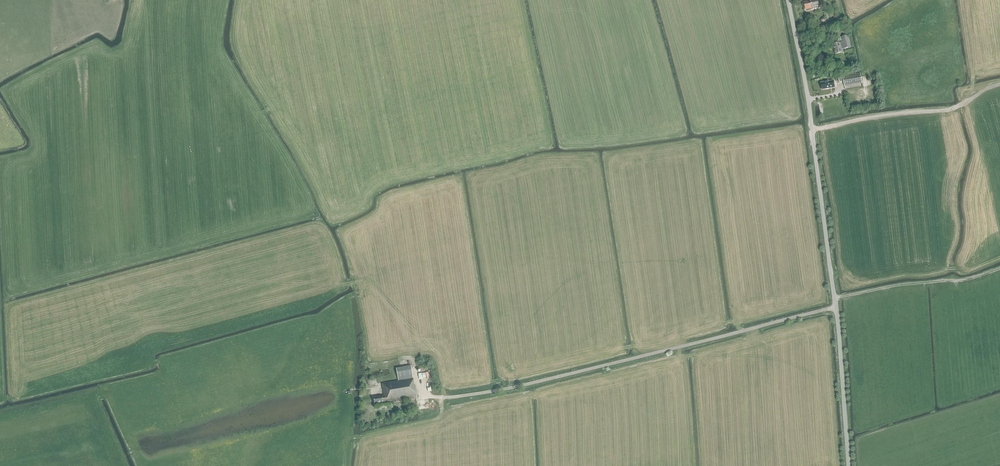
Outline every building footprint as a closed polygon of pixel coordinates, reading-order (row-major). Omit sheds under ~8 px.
[(810,1),(804,2),(806,10),(812,8),(812,9),(821,7),(819,0),(810,0),(810,1)] [(818,27),(819,31),(840,25),(838,20),(818,27)] [(843,42),(841,43),(841,42),(833,45),(836,54),(844,52),(843,49),(851,47),(848,35),(842,37),(843,42)] [(844,82),(844,87),(862,84),(860,73),(853,74),(853,72),(846,73),(846,76),(838,77),(839,82),(844,82)] [(822,89),(830,88),(835,87),(834,81),(829,82),(828,80),(826,81),(825,82),(821,83),(822,89)] [(412,372),(411,366),(397,369),(399,381),(404,380),(382,384),(384,396),(373,398),(374,404),(389,401),(389,403),(417,398),(412,372)]
